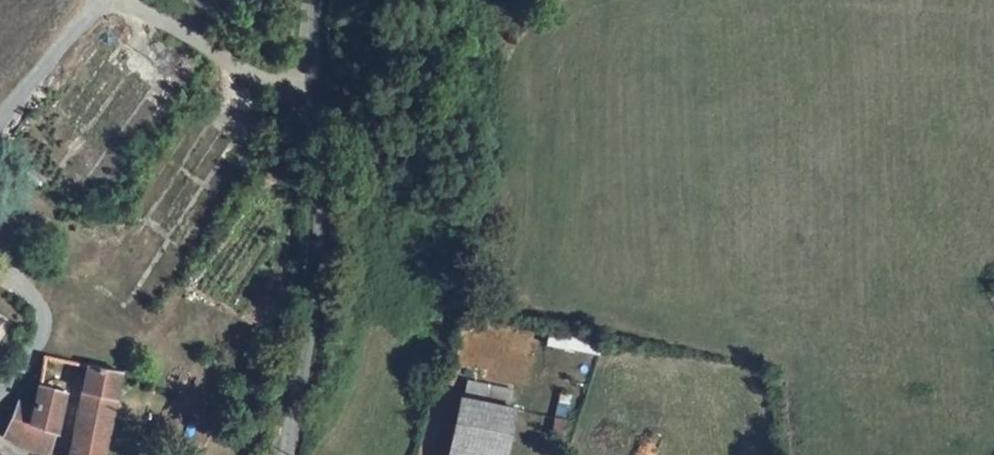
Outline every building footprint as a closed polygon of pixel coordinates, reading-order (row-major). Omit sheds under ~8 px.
[(51,454),(79,362),(45,356),(33,402),(19,399),(3,437),(51,454)] [(123,370),(86,365),(68,454),(106,454),(123,370)] [(453,409),(440,454),(495,454),(503,423),(453,409)]
